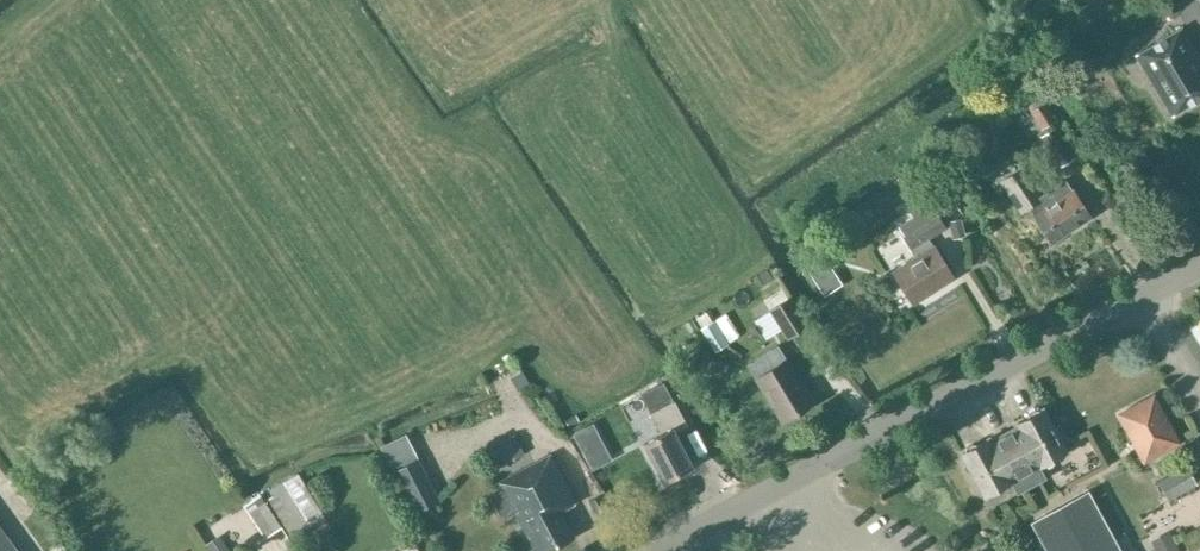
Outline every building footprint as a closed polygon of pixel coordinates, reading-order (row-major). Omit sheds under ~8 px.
[(1199,99),(1199,60),(1181,28),(1136,55),(1172,116),(1199,99)] [(1055,121),(1044,103),(1030,111),(1041,130),(1055,121)] [(1060,166),(1075,157),(1056,128),(1042,137),(1060,166)] [(1052,241),(1089,216),(1073,192),(1065,180),(1041,195),(1024,169),(1002,183),(1020,212),(1028,206),(1052,241)] [(945,229),(925,196),(908,207),(915,217),(899,227),(903,233),(901,234),(911,250),(919,245),(924,253),(893,273),(913,304),(954,278),(934,247),(929,239),(945,229)] [(825,260),(810,269),(825,294),(840,284),(825,260)] [(810,326),(791,296),(769,310),(787,340),(810,326)] [(727,345),(713,322),(701,329),(715,352),(727,345)] [(783,423),(813,403),(787,359),(780,364),(772,351),(749,366),(757,378),(756,379),(783,423)] [(664,483),(692,468),(674,434),(688,427),(674,401),(673,402),(663,382),(640,394),(651,414),(650,414),(661,435),(643,444),(664,483)] [(1136,447),(1144,461),(1178,443),(1153,396),(1126,410),(1132,420),(1128,422),(1140,445),(1136,447)] [(1016,428),(1004,434),(1032,486),(1046,479),(1040,468),(1067,454),(1062,444),(1067,441),(1059,426),(1053,429),(1043,409),(1015,424),(1016,428)] [(440,500),(406,434),(379,447),(392,473),(394,472),(415,513),(440,500)] [(1017,494),(1032,486),(1004,434),(990,442),(989,438),(961,453),(985,498),(1012,484),(1017,494)] [(502,488),(494,493),(493,498),(501,514),(506,516),(514,512),(535,550),(547,550),(573,537),(560,511),(576,503),(550,455),(499,482),(502,488)] [(1167,500),(1197,484),(1188,467),(1158,482),(1167,500)] [(311,525),(284,480),(268,489),(272,495),(268,498),(291,537),(311,525)] [(1087,492),(1032,522),(1048,550),(1119,550),(1087,492)] [(282,528),(260,494),(242,505),(264,539),(282,528)] [(606,509),(599,496),(590,501),(597,514),(606,509)] [(221,534),(231,548),(243,541),(233,526),(221,534)] [(5,536),(0,530),(0,550),(15,550),(5,536)] [(1169,531),(1150,541),(1156,550),(1180,550),(1169,531)]
